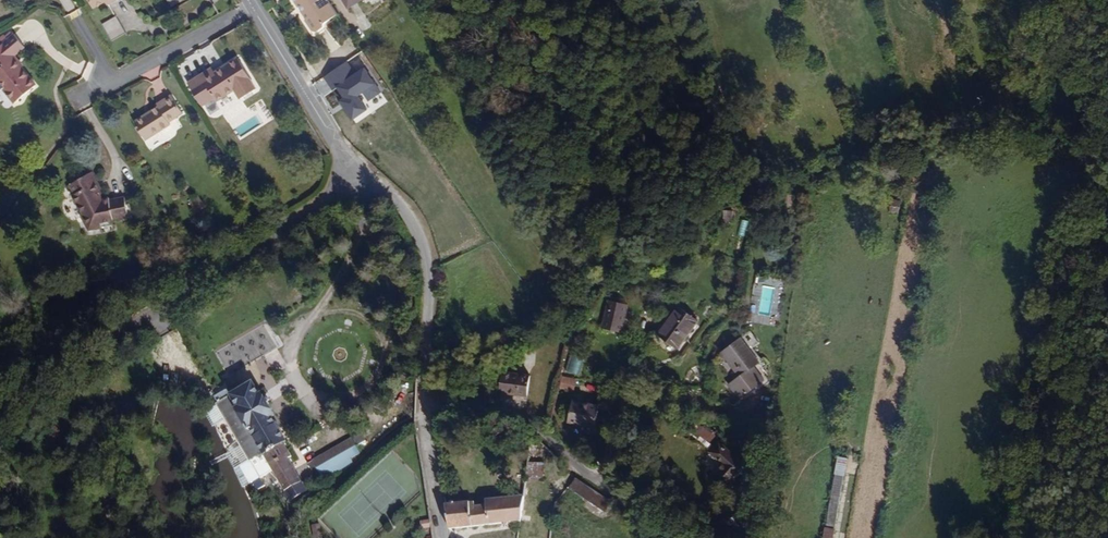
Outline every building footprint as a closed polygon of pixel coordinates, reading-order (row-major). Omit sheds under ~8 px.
[(107,12),(119,5),(129,0),(100,0),(107,12)] [(300,8),(299,9),(306,21),(311,22),(319,17),(320,13),(334,5),(330,0),(295,0),(300,8)] [(345,9),(360,0),(340,0),(345,9)] [(130,18),(114,28),(124,44),(140,34),(130,18)] [(3,71),(0,74),(0,79),(6,85),(4,87),(18,99),(15,103),(24,112),(27,113),(47,90),(20,65),(29,54),(17,43),(6,56),(0,63),(0,68),(3,71)] [(353,71),(347,60),(323,78),(351,117),(366,107),(358,96),(375,83),(362,65),(353,71)] [(217,87),(214,82),(201,89),(215,112),(226,105),(229,108),(248,96),(254,105),(270,95),(252,64),(228,80),(217,87)] [(224,75),(214,82),(217,87),(228,80),(224,75)] [(198,122),(186,104),(172,112),(173,115),(150,131),(162,150),(186,135),(185,131),(198,122)] [(111,198),(101,182),(80,193),(85,203),(82,206),(93,225),(98,223),(104,233),(124,232),(124,226),(137,225),(136,207),(120,209),(111,207),(108,201),(111,198)] [(891,199),(889,211),(898,213),(900,200),(891,199)] [(723,210),(723,218),(733,219),(733,210),(723,210)] [(745,236),(748,220),(741,219),(738,234),(745,236)] [(613,311),(619,285),(597,281),(591,306),(613,311)] [(670,347),(690,319),(669,305),(650,333),(670,347)] [(753,363),(736,338),(717,352),(734,377),(723,384),(732,398),(758,381),(748,367),(753,363)] [(518,392),(520,372),(492,369),(491,389),(518,392)] [(211,396),(215,403),(251,380),(247,373),(211,396)] [(560,387),(575,389),(576,377),(561,376),(560,387)] [(281,482),(285,487),(301,476),(297,470),(289,457),(281,445),(275,435),(280,432),(265,407),(268,405),(251,380),(215,403),(245,450),(247,454),(259,447),(266,458),(281,482)] [(275,435),(281,445),(286,442),(282,434),(284,431),(268,405),(265,407),(280,432),(275,435)] [(584,432),(589,411),(562,406),(557,427),(584,432)] [(289,457),(297,470),(337,445),(329,432),(289,457)] [(717,486),(737,466),(711,441),(701,451),(712,462),(702,472),(717,486)] [(543,445),(530,445),(526,474),(543,474),(543,445)] [(254,464),(266,458),(259,447),(247,454),(254,464)] [(245,450),(236,455),(245,469),(254,464),(247,454),(245,450)] [(835,455),(827,524),(837,525),(846,456),(835,455)] [(612,501),(575,477),(568,487),(605,512),(612,501)] [(526,506),(460,514),(461,532),(527,523),(526,506)] [(310,525),(313,537),(322,537),(319,523),(310,525)] [(822,537),(833,537),(834,528),(824,526),(822,537)]
